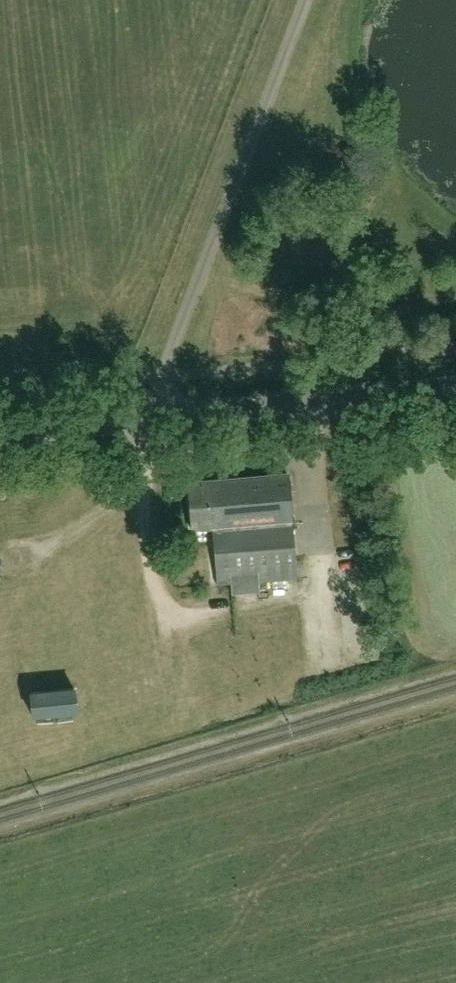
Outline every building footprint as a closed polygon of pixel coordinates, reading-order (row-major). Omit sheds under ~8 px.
[(291,522),(287,474),(187,482),(191,530),(211,528),(291,522)] [(372,533),(371,520),(354,522),(355,535),(372,533)] [(295,578),(291,522),(211,528),(216,584),(230,583),(231,593),(258,591),(257,581),(295,578)] [(74,687),(31,691),(33,716),(76,712),(74,687)]
